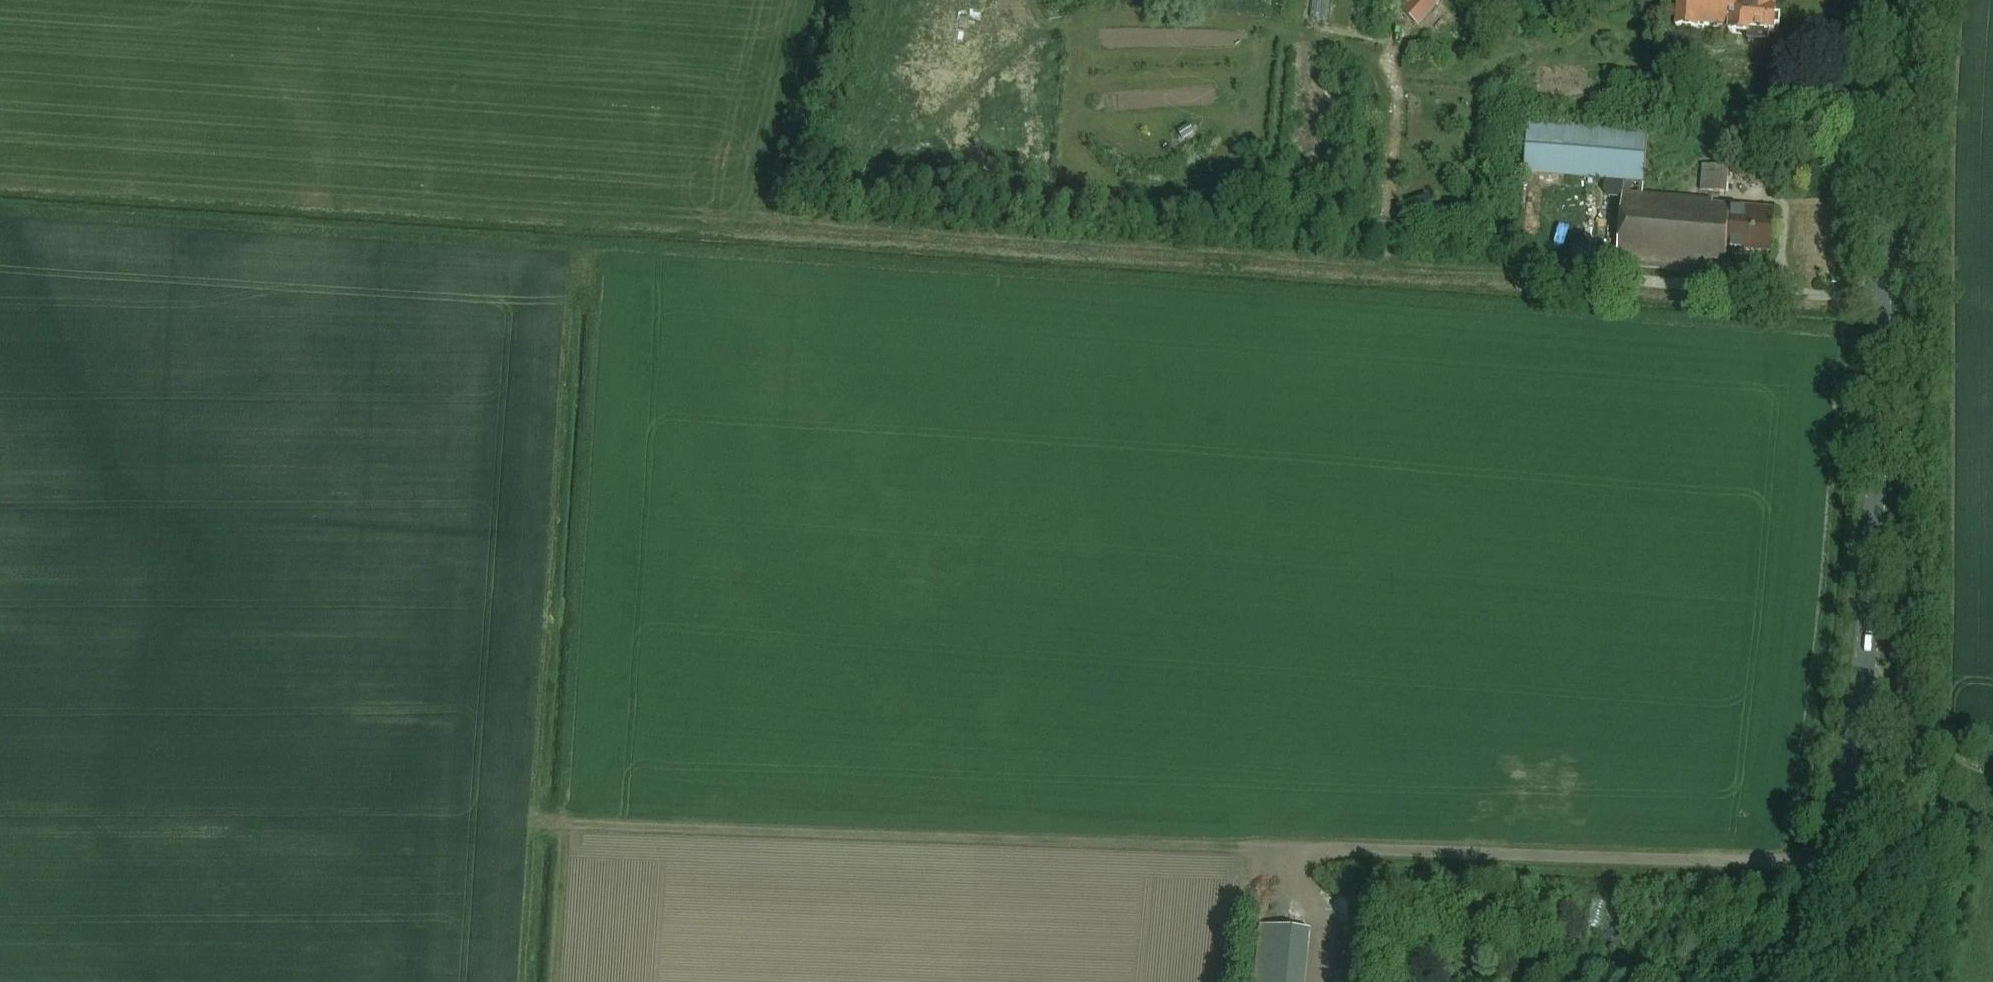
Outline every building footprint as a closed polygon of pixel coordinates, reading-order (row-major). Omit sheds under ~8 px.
[(1328,16),(1328,0),(1309,0),(1309,16),(1328,16)] [(1439,4),(1435,0),(1415,0),(1403,13),(1418,27),(1439,4)] [(1676,28),(1697,30),(1697,28),(1731,31),(1731,36),(1749,37),(1748,43),(1767,44),(1767,35),(1774,35),(1777,31),(1779,17),(1774,14),(1775,0),(1678,0),(1676,28)] [(1642,196),(1647,134),(1527,124),(1523,176),(1622,184),(1615,269),(1724,278),(1726,258),(1744,259),(1744,254),(1769,256),(1773,212),(1711,206),(1711,202),(1642,196)] [(1700,167),(1698,193),(1724,195),(1726,169),(1700,167)] [(1954,783),(1956,771),(1941,769),(1940,782),(1954,783)] [(1600,925),(1606,902),(1599,900),(1593,924),(1600,925)] [(1311,933),(1259,927),(1252,981),(1306,981),(1311,933)]
